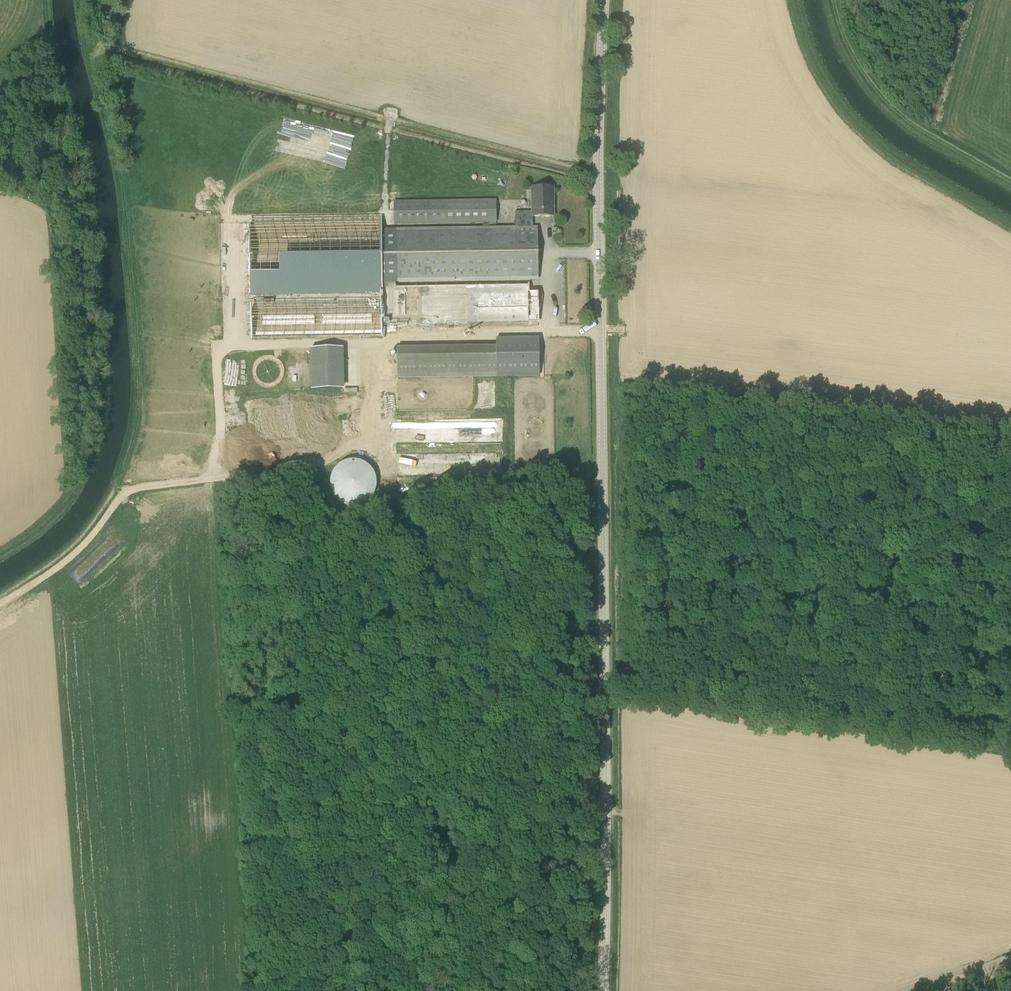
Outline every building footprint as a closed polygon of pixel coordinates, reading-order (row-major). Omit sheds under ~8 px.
[(379,283),(395,282),(539,280),(538,228),(533,228),(533,217),(554,216),(554,187),(532,188),(533,212),(515,212),(515,228),(491,228),(490,228),(490,225),(496,225),(496,223),(497,223),(496,199),(394,201),(394,202),(394,211),(394,224),(483,223),(483,228),(394,229),(381,229),(381,218),(252,220),(248,220),(250,296),(252,296),(379,294),(379,283)] [(381,331),(381,323),(396,323),(396,324),(539,322),(539,284),(380,287),(381,300),(249,302),(250,333),(381,331)] [(396,348),(397,378),(540,377),(539,337),(496,338),(497,347),(396,348)] [(348,387),(347,346),(313,347),(314,388),(348,387)] [(330,428),(329,434),(349,437),(350,430),(330,428)] [(396,454),(397,472),(433,472),(433,460),(418,460),(418,454),(396,454)] [(369,466),(367,464),(364,463),(361,461),(358,460),(354,460),(353,460),(349,461),(346,462),(342,463),(340,465),(338,467),(336,469),(334,471),(333,474),(332,477),(331,480),(331,483),(331,487),(332,489),(333,492),(334,494),(336,497),(338,499),(342,502),(346,504),(349,505),(353,506),(357,505),(360,505),(362,504),(365,503),(367,501),(369,499),(371,498),(373,495),(374,493),(375,490),(376,488),(376,483),(376,480),(376,478),(375,476),(374,473),(373,471),(371,468),(369,466)]
